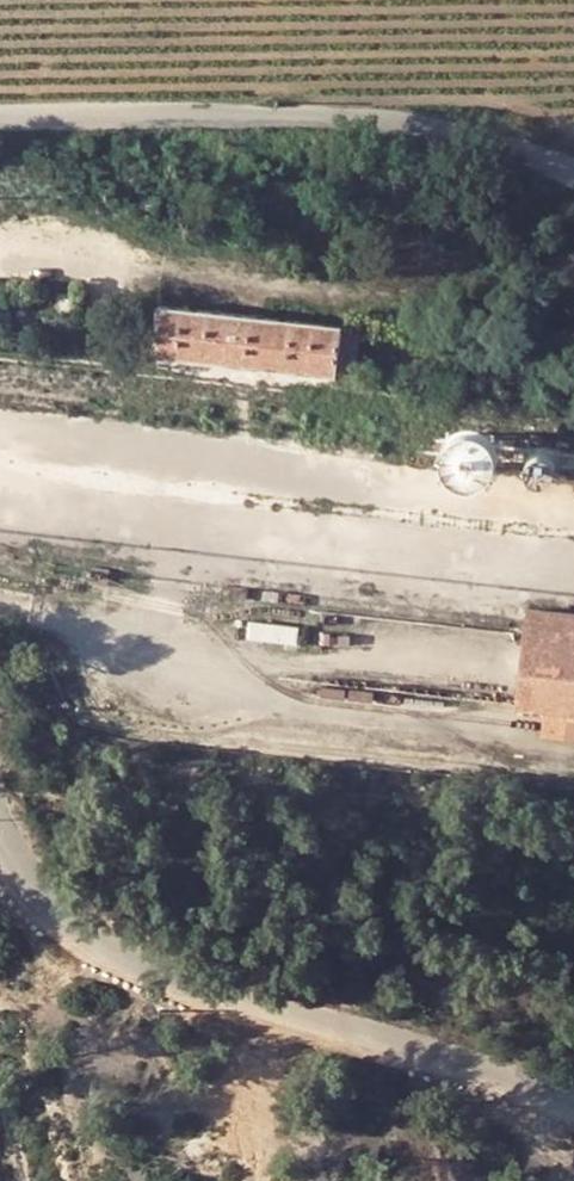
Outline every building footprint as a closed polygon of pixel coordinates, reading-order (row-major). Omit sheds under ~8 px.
[(143,193),(140,206),(156,210),(159,196),(143,193)] [(161,305),(156,352),(334,372),(340,325),(161,305)] [(334,372),(156,352),(154,368),(333,388),(334,372)] [(489,469),(493,462),(495,454),(495,445),(491,437),(486,431),(478,426),(470,425),(461,425),(453,429),(446,436),(442,444),(442,448),(441,454),(444,462),(449,470),(456,476),(465,478),(474,478),(482,475),(489,469)] [(556,457),(555,453),(552,449),(548,446),(544,444),(539,444),(534,445),(530,447),(527,452),(525,457),(525,462),(527,467),(531,471),(535,474),(541,474),(546,474),(551,471),(554,467),(556,462),(556,460),(556,457)] [(573,713),(573,615),(528,610),(518,707),(573,713)] [(518,707),(515,730),(573,736),(573,713),(518,707)]
